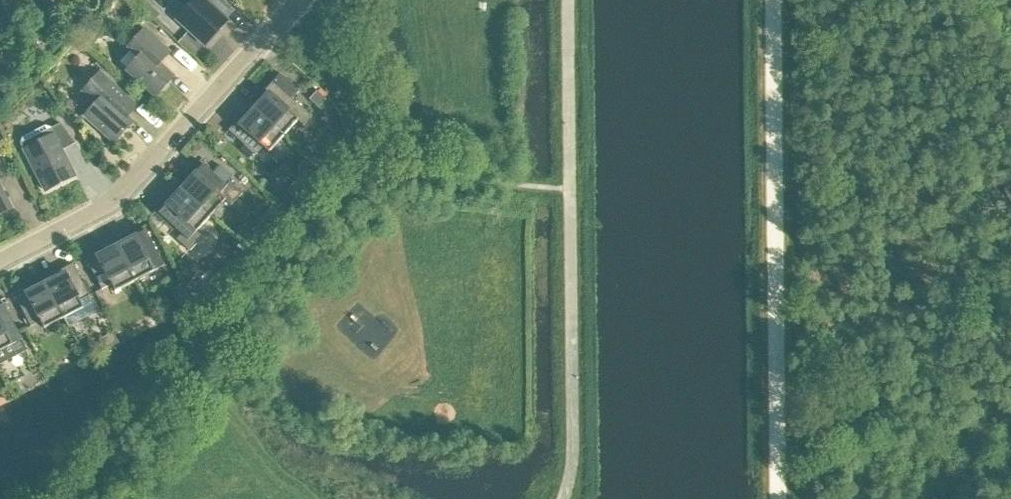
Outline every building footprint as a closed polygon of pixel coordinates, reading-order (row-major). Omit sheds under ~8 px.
[(210,7),(217,0),(195,0),(177,20),(203,44),(225,21),(210,7)] [(126,71),(155,97),(160,93),(164,92),(169,87),(168,83),(173,78),(159,65),(169,53),(144,30),(127,48),(138,58),(126,71)] [(83,117),(113,144),(133,122),(127,117),(137,106),(100,72),(81,92),(95,104),(83,117)] [(267,94),(253,109),(283,136),(297,121),(303,126),(311,117),(292,99),(299,92),(279,74),(275,79),(274,78),(264,90),(267,94)] [(318,108),(326,100),(316,91),(309,100),(318,108)] [(283,136),(253,109),(239,125),(235,121),(227,130),(244,145),(253,154),(255,155),(262,147),(268,153),(283,136)] [(21,144),(45,192),(74,177),(61,151),(75,144),(60,124),(51,129),(44,127),(22,138),(21,144)] [(244,145),(240,150),(249,158),(253,154),(244,145)] [(194,174),(180,189),(210,216),(224,200),(230,206),(242,193),(229,181),(225,185),(224,184),(212,173),(199,161),(191,170),(194,174)] [(219,166),(212,173),(224,184),(231,176),(219,166)] [(12,209),(0,186),(0,215),(12,209)] [(210,216),(180,189),(166,205),(163,201),(155,210),(181,234),(176,240),(189,252),(202,237),(196,232),(210,216)] [(134,236),(116,246),(134,282),(163,266),(143,226),(132,232),(134,236)] [(134,282),(116,246),(97,256),(95,251),(84,257),(101,290),(111,285),(114,292),(134,282)] [(97,312),(89,296),(72,263),(61,269),(63,273),(45,283),(63,319),(65,318),(69,327),(97,312)] [(63,319),(45,283),(26,292),(24,288),(13,294),(30,327),(40,322),(43,329),(63,319)] [(26,350),(1,300),(0,301),(0,364),(26,350)]
